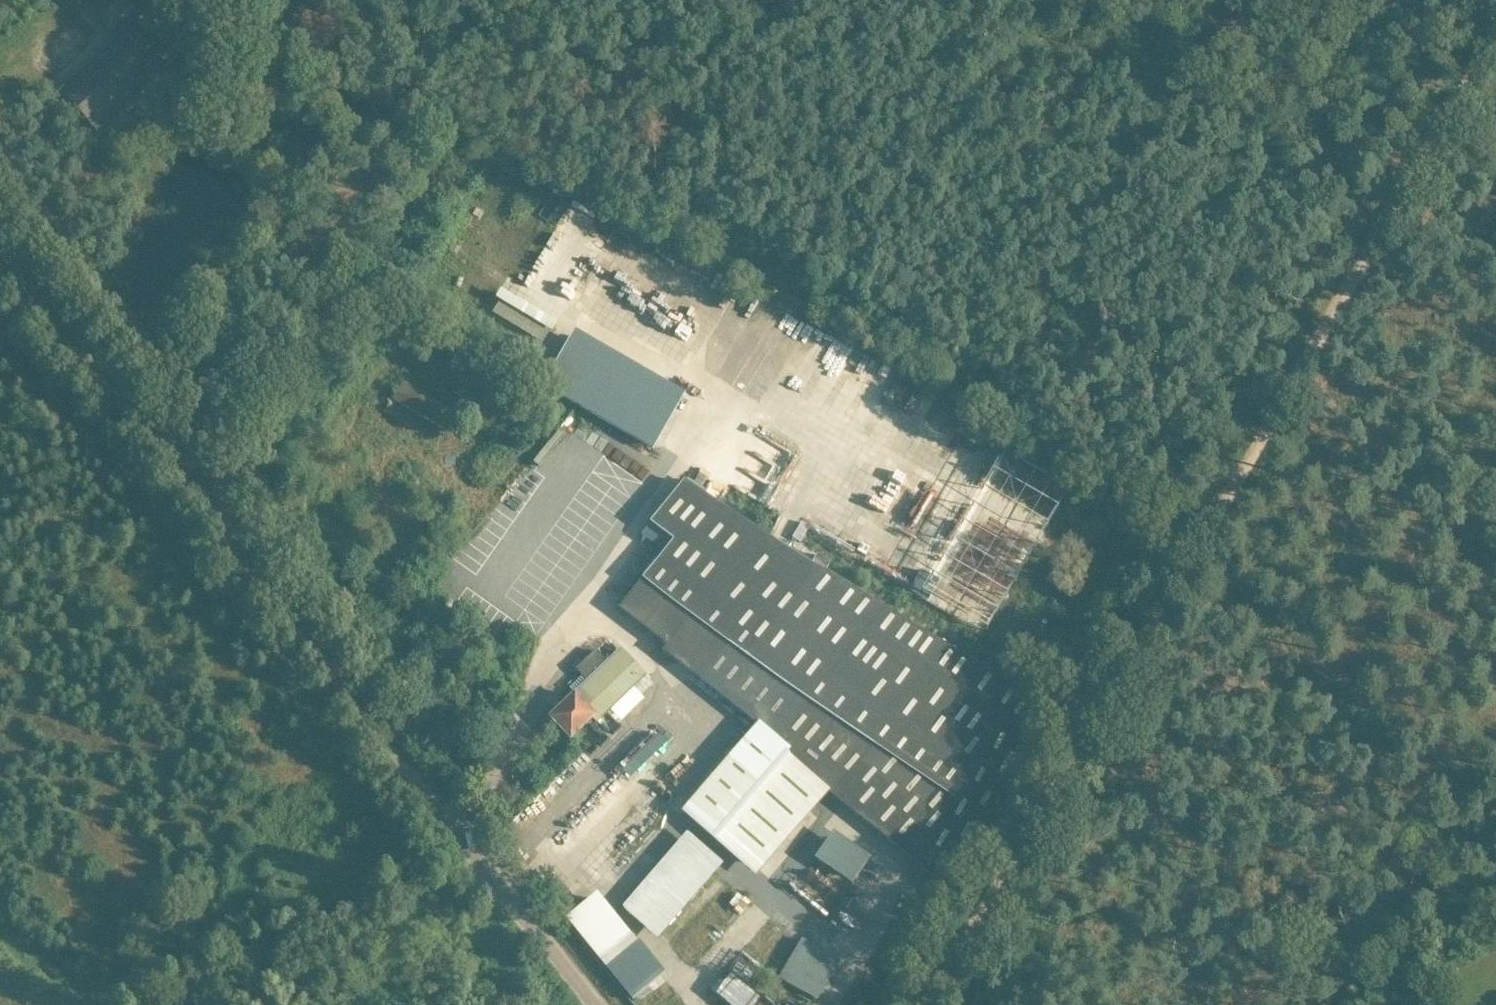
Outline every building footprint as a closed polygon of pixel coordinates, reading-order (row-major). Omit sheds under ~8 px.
[(62,92),(96,129),(164,66),(152,53),(164,42),(125,0),(103,0),(92,10),(111,30),(112,29),(120,38),(62,92)] [(130,122),(119,131),(126,138),(136,129),(130,122)] [(595,311),(626,255),(603,243),(572,298),(595,311)] [(685,386),(573,320),(539,378),(651,443),(685,386)] [(997,458),(918,595),(983,632),(1062,495),(997,458)] [(700,497),(704,491),(687,481),(686,482),(685,481),(651,524),(673,541),(622,605),(666,639),(663,643),(667,646),(758,533),(700,497)] [(1054,715),(758,533),(667,646),(756,716),(835,780),(955,874),(1054,715)] [(558,711),(551,718),(571,738),(576,733),(594,716),(598,721),(605,714),(612,707),(645,676),(621,651),(610,662),(596,648),(576,667),(589,681),(566,704),(558,711)] [(835,780),(756,716),(681,805),(755,872),(835,780)] [(661,729),(621,765),(633,778),(673,742),(661,729)] [(871,852),(833,825),(815,851),(853,877),(871,852)] [(686,828),(623,902),(659,933),(723,859),(686,828)] [(604,962),(636,937),(598,888),(566,913),(604,962)] [(840,958),(801,935),(778,973),(817,996),(840,958)] [(604,962),(630,995),(664,969),(638,936),(636,937),(604,962)] [(746,952),(733,971),(747,981),(760,962),(746,952)] [(719,993),(734,1004),(757,1004),(763,997),(735,974),(719,993)]
